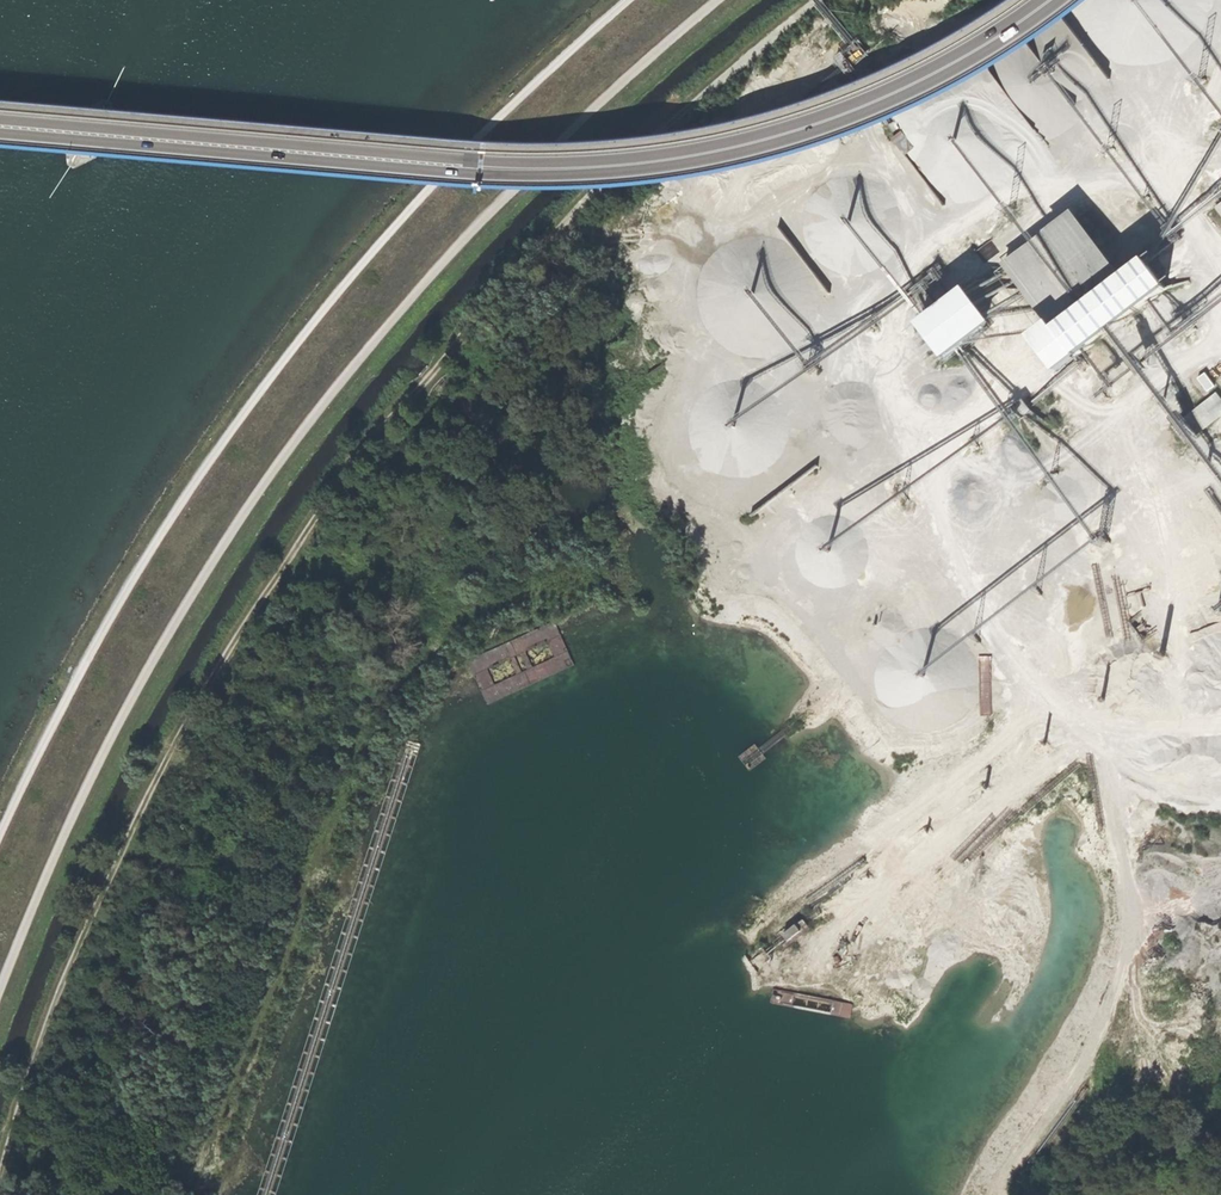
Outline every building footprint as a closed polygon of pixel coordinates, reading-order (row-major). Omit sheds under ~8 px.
[(1077,207),(1006,262),(1052,322),(1035,335),(1064,371),(1175,285),(1153,257),(1130,275),(1077,207)] [(992,240),(976,252),(986,264),(1001,253),(992,240)] [(978,285),(925,322),(951,359),(1004,322),(978,285)] [(749,291),(740,309),(765,321),(774,303),(749,291)] [(1189,413),(1202,430),(1220,415),(1220,394),(1218,391),(1189,413)]
